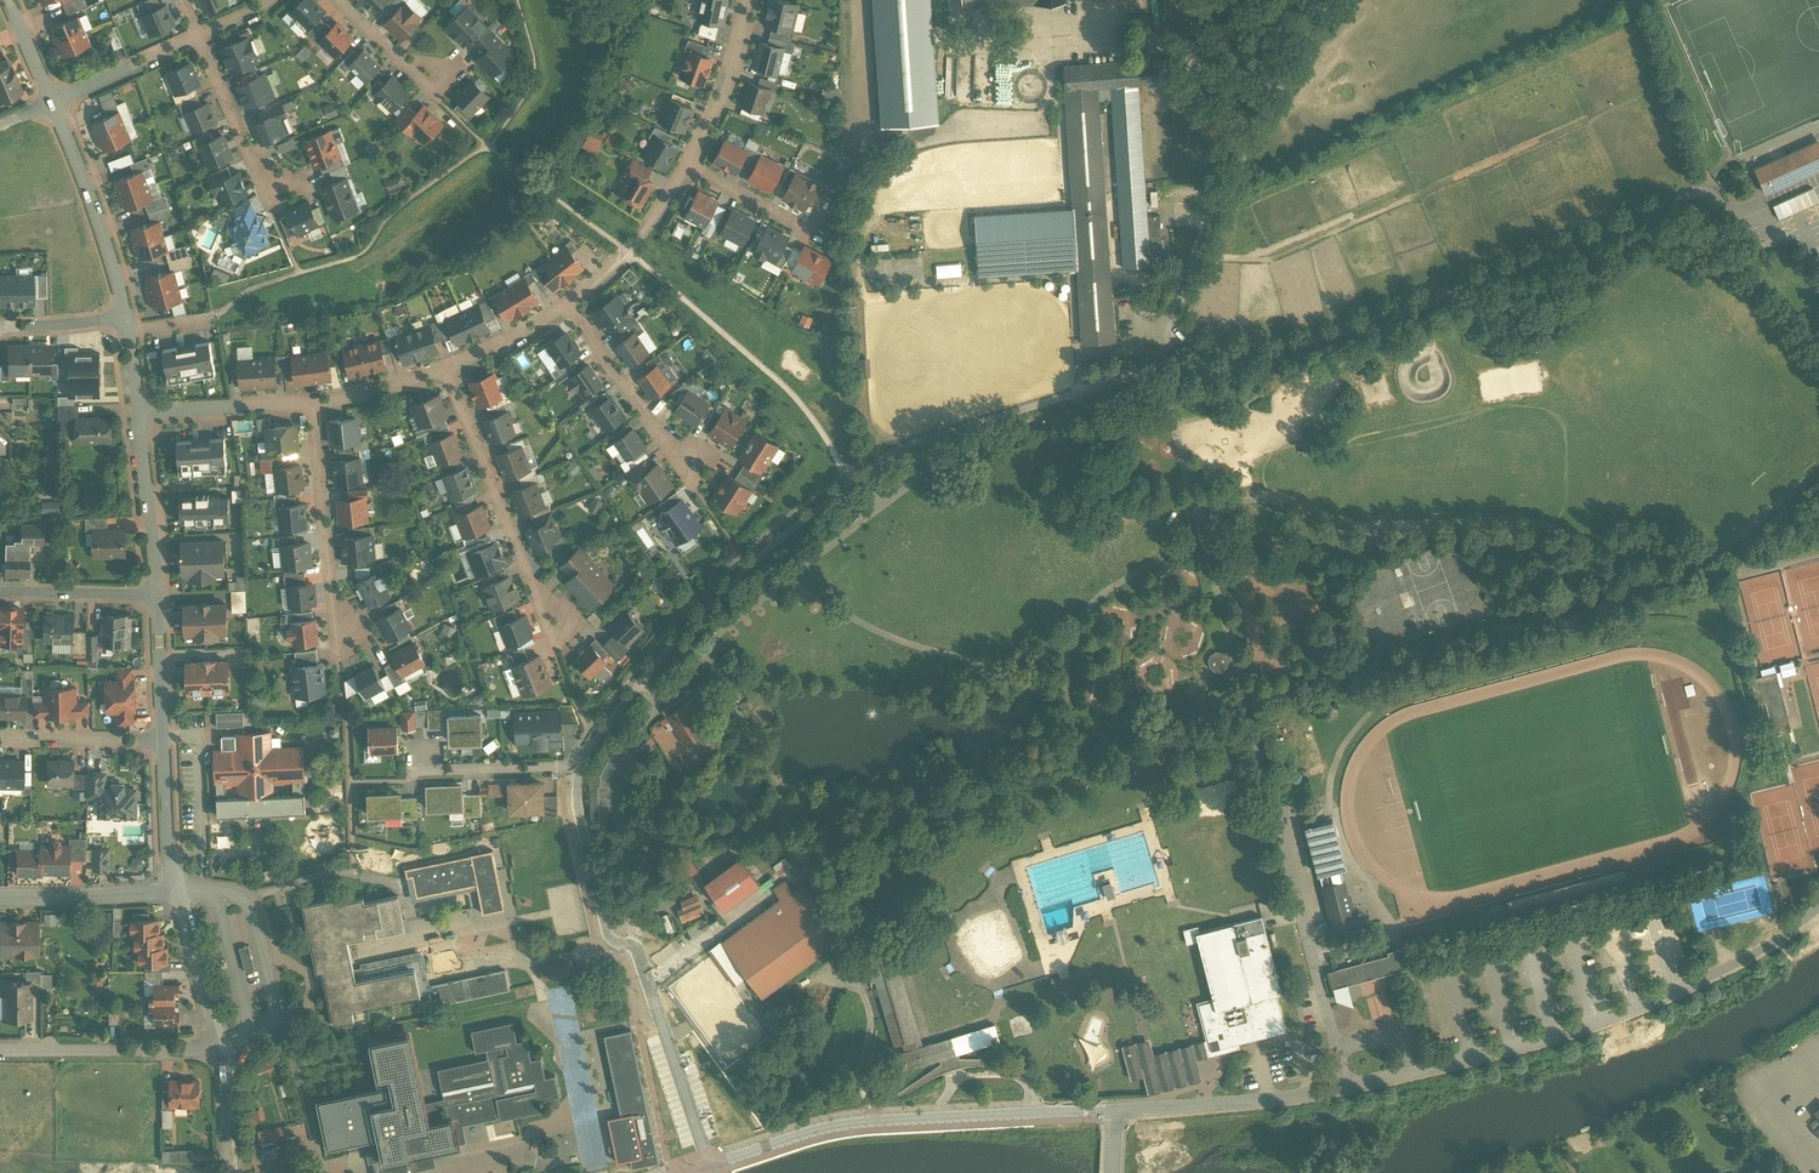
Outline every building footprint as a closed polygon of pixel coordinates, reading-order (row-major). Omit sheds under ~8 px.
[(63,6),(67,16),(87,7),(84,0),(76,0),(63,6)] [(137,5),(142,17),(143,17),(143,16),(162,8),(159,0),(148,0),(137,5)] [(206,11),(227,2),(227,0),(201,0),(206,11)] [(291,13),(298,19),(306,27),(308,29),(319,17),(322,14),(321,13),(321,10),(322,8),(313,0),(303,0),(291,13)] [(374,12),(379,7),(386,0),(362,0),(374,12)] [(379,7),(385,12),(396,0),(386,0),(379,7)] [(385,12),(391,18),(406,2),(404,0),(396,0),(385,12)] [(421,17),(429,9),(419,0),(404,0),(406,2),(421,17)] [(697,10),(700,11),(698,19),(702,20),(719,23),(722,24),(727,0),(699,0),(697,10)] [(778,0),(771,0),(765,24),(772,26),(788,30),(789,29),(791,20),(795,21),(797,12),(796,12),(798,5),(778,0)] [(936,121),(928,0),(875,0),(884,125),(936,121)] [(391,18),(386,23),(402,39),(419,21),(418,21),(421,17),(406,2),(391,18)] [(162,8),(143,16),(143,17),(151,35),(174,24),(166,6),(162,8)] [(484,24),(467,7),(459,15),(456,15),(448,22),(448,25),(447,26),(463,44),(469,39),(484,25),(484,24)] [(79,16),(51,28),(54,35),(52,36),(55,43),(85,31),(79,16)] [(319,17),(308,29),(306,27),(303,31),(310,38),(311,38),(325,23),(319,17)] [(306,27),(298,19),(291,26),(300,34),(303,31),(306,27)] [(497,19),(488,28),(492,32),(501,24),(497,19)] [(719,23),(702,20),(701,24),(718,28),(719,23)] [(325,23),(311,38),(317,44),(332,28),(326,22),(325,23)] [(332,28),(317,44),(321,48),(324,45),(328,49),(330,48),(337,54),(340,51),(341,51),(347,46),(347,44),(353,38),(337,23),(332,28)] [(484,25),(469,39),(476,47),(492,32),(488,28),(484,24),(484,25)] [(701,24),(700,24),(698,33),(716,40),(718,28),(701,24)] [(117,25),(108,28),(114,48),(123,46),(117,25)] [(788,30),(772,26),(769,37),(770,37),(791,42),(794,30),(789,29),(788,30)] [(85,31),(55,43),(59,51),(61,50),(64,57),(91,45),(85,31)] [(492,32),(476,47),(483,54),(499,39),(492,32)] [(791,42),(770,37),(768,44),(783,48),(782,51),(793,53),(795,43),(791,42)] [(247,39),(222,49),(232,72),(254,62),(257,61),(254,56),(256,55),(250,40),(248,41),(247,39)] [(483,54),(478,59),(492,75),(514,55),(499,39),(483,54)] [(709,46),(688,39),(685,50),(689,51),(705,56),(709,46)] [(768,44),(761,42),(754,68),(777,73),(782,51),(783,48),(768,44)] [(353,49),(338,65),(345,72),(350,67),(348,65),(359,54),(353,49)] [(381,66),(364,49),(359,54),(348,65),(350,67),(366,82),(381,66)] [(705,56),(689,51),(684,66),(681,65),(678,74),(681,75),(680,76),(703,84),(712,59),(705,56)] [(0,61),(0,81),(15,75),(13,72),(12,71),(12,72),(6,59),(0,61)] [(1163,59),(1064,67),(1065,90),(1097,87),(1137,85),(1165,83),(1163,59)] [(254,62),(234,71),(237,78),(255,70),(257,69),(254,62)] [(191,63),(167,73),(176,93),(193,86),(200,83),(191,63)] [(255,70),(237,78),(240,84),(258,76),(255,70)] [(240,84),(238,85),(241,92),(240,93),(243,100),(244,100),(247,107),(263,101),(274,96),(265,74),(258,76),(240,84)] [(0,81),(0,101),(21,93),(15,80),(16,79),(15,75),(0,81)] [(409,93),(392,77),(384,85),(376,93),(376,94),(393,110),(409,93)] [(779,83),(760,77),(758,85),(769,89),(769,90),(776,92),(779,83)] [(378,79),(366,92),(372,98),(376,94),(376,93),(384,85),(378,79)] [(473,80),(456,97),(461,101),(472,112),(473,112),(488,95),(473,80)] [(758,85),(749,83),(741,106),(743,106),(755,110),(761,112),(762,112),(769,90),(769,89),(758,85)] [(1137,85),(1112,87),(1112,99),(1124,268),(1149,266),(1149,256),(1146,216),(1137,85)] [(193,86),(176,93),(173,94),(177,104),(178,103),(197,95),(193,86)] [(1097,87),(1065,90),(1073,208),(1077,269),(1082,344),(1114,342),(1098,100),(1097,87)] [(1112,87),(1097,87),(1098,100),(1112,99),(1112,87)] [(694,101),(673,92),(671,99),(691,108),(694,101)] [(197,95),(178,103),(183,114),(186,113),(186,112),(202,105),(197,95)] [(114,98),(102,103),(104,109),(116,104),(114,98)] [(671,99),(670,99),(666,101),(663,109),(663,111),(659,120),(684,131),(693,108),(691,108),(671,99)] [(263,101),(249,107),(252,113),(259,110),(265,107),(263,101)] [(265,107),(259,110),(263,119),(278,113),(280,118),(287,116),(280,101),(265,107)] [(472,112),(461,101),(454,108),(467,121),(474,113),(473,112),(472,112)] [(324,106),(329,117),(338,113),(334,102),(324,106)] [(202,105),(186,112),(186,113),(194,131),(216,121),(208,103),(202,105)] [(116,104),(104,109),(108,116),(119,111),(116,104)] [(442,125),(423,107),(416,113),(408,105),(395,118),(411,134),(413,131),(425,142),(442,125)] [(755,110),(743,106),(740,114),(752,119),(755,110)] [(761,112),(755,110),(752,119),(758,121),(761,112)] [(108,116),(92,123),(94,130),(92,131),(96,138),(126,125),(119,111),(108,116)] [(194,131),(186,113),(183,114),(178,116),(186,134),(194,131)] [(263,119),(254,123),(263,143),(287,133),(280,118),(278,113),(263,119)] [(126,125),(96,138),(99,146),(101,145),(104,152),(132,140),(126,125)] [(673,136),(655,127),(649,137),(653,140),(656,135),(668,143),(673,136)] [(330,131),(305,140),(312,159),(316,157),(319,165),(320,164),(338,158),(340,157),(330,131)] [(210,132),(192,139),(197,150),(201,148),(200,145),(213,139),(210,132)] [(213,139),(200,145),(201,148),(204,155),(204,156),(207,165),(209,165),(209,166),(231,157),(222,135),(213,139)] [(668,143),(656,135),(653,140),(648,148),(646,147),(641,154),(647,157),(647,158),(664,168),(676,148),(668,143)] [(600,144),(589,137),(583,146),(595,153),(600,144)] [(292,139),(278,144),(282,152),(295,146),(292,139)] [(1754,168),(1761,182),(1765,193),(1818,169),(1818,139),(1754,168)] [(743,150),(725,141),(714,162),(736,173),(739,166),(743,160),(741,159),(744,155),(745,152),(743,150)] [(756,150),(745,145),(743,150),(745,152),(744,155),(751,159),(753,155),(756,150)] [(762,153),(756,150),(753,155),(760,158),(761,156),(762,153)] [(128,155),(122,157),(125,166),(131,164),(128,155)] [(743,160),(739,166),(746,170),(747,167),(751,159),(744,155),(741,159),(743,160)] [(760,158),(753,155),(751,159),(747,167),(753,170),(760,158)] [(131,164),(134,173),(143,170),(144,171),(155,167),(151,156),(131,164)] [(783,167),(761,156),(760,158),(753,170),(749,179),(770,191),(783,167)] [(122,157),(109,162),(112,171),(125,166),(122,157)] [(338,158),(320,164),(323,173),(330,170),(341,166),(338,158)] [(651,169),(635,159),(626,173),(630,176),(633,171),(646,178),(651,169)] [(341,166),(330,170),(334,182),(346,178),(346,179),(350,177),(345,164),(341,166)] [(228,166),(207,175),(211,184),(231,175),(228,166)] [(790,168),(781,186),(787,189),(797,172),(790,168)] [(134,173),(115,180),(117,187),(115,188),(118,196),(148,185),(144,171),(143,170),(134,173)] [(646,178),(633,171),(630,176),(619,193),(621,194),(622,197),(627,200),(630,200),(640,205),(653,183),(646,178)] [(231,175),(211,184),(215,193),(217,192),(222,203),(247,192),(238,172),(231,175)] [(829,189),(797,172),(787,189),(783,198),(791,202),(790,202),(791,203),(791,202),(796,205),(796,206),(797,205),(804,209),(811,196),(822,202),(829,189)] [(389,189),(405,182),(401,174),(385,180),(389,189)] [(334,182),(323,187),(334,217),(344,214),(346,212),(346,210),(346,209),(356,205),(346,179),(346,178),(334,182)] [(148,185),(118,196),(121,204),(123,203),(125,210),(145,203),(154,200),(154,199),(148,185)] [(717,201),(699,192),(686,216),(705,226),(708,219),(716,203),(717,201)] [(165,195),(154,199),(154,200),(145,203),(148,213),(169,206),(165,195)] [(727,207),(730,200),(722,196),(719,203),(727,207)] [(251,201),(233,209),(239,222),(239,223),(257,215),(251,201)] [(318,223),(309,201),(286,211),(287,214),(290,222),(294,224),(297,232),(298,232),(299,232),(302,233),(308,230),(310,227),(318,223)] [(716,203),(708,219),(710,220),(717,224),(722,214),(725,208),(716,203)] [(1073,208),(974,215),(978,276),(1077,269),(1073,208)] [(754,221),(733,210),(729,217),(727,222),(728,223),(725,228),(723,233),(724,234),(742,244),(754,221)] [(290,222),(287,214),(280,218),(288,236),(297,232),(294,224),(290,222)] [(729,217),(722,214),(717,224),(725,228),(728,223),(727,222),(729,217)] [(257,215),(239,223),(239,222),(230,226),(234,236),(231,244),(235,251),(243,255),(245,251),(252,248),(255,249),(257,246),(268,241),(264,233),(266,230),(263,224),(260,223),(257,215)] [(1160,215),(1146,216),(1149,256),(1164,255),(1163,238),(1161,238),(1160,215)] [(160,220),(131,229),(133,235),(130,236),(133,245),(164,236),(160,220)] [(717,224),(710,220),(704,231),(706,232),(704,237),(709,239),(712,234),(717,224)] [(725,228),(717,224),(712,234),(722,239),(724,234),(723,233),(725,228)] [(788,238),(767,228),(755,251),(756,254),(762,258),(766,257),(766,256),(775,261),(776,261),(784,245),(788,238)] [(164,236),(133,245),(136,254),(138,253),(140,259),(166,252),(169,251),(169,250),(164,236)] [(571,239),(564,245),(566,247),(566,246),(572,253),(578,248),(571,239)] [(186,245),(169,250),(169,251),(166,252),(168,261),(189,255),(186,245)] [(784,245),(776,261),(775,261),(774,264),(782,268),(784,264),(792,249),(784,245)] [(566,247),(552,257),(569,279),(569,278),(577,272),(583,267),(572,253),(566,246),(566,247)] [(802,251),(793,247),(792,249),(784,264),(793,268),(802,251)] [(830,260),(804,247),(802,251),(793,268),(793,269),(810,278),(811,275),(820,280),(830,260)] [(189,255),(168,261),(171,271),(175,270),(175,271),(193,266),(189,255)] [(569,279),(552,257),(539,268),(538,268),(543,275),(554,289),(561,284),(561,285),(568,279),(569,279)] [(537,266),(531,271),(537,279),(537,280),(543,275),(538,268),(539,268),(537,266)] [(230,273),(215,267),(211,275),(227,281),(230,273)] [(630,267),(623,275),(633,283),(640,275),(630,267)] [(171,271),(146,278),(147,284),(145,285),(147,294),(179,285),(175,271),(175,270),(171,271)] [(531,271),(523,276),(524,278),(525,278),(529,284),(537,279),(531,271)] [(0,275),(0,304),(16,304),(15,275),(0,275)] [(32,275),(15,275),(16,304),(33,304),(32,275)] [(46,275),(37,275),(37,285),(46,285),(46,275)] [(524,278),(509,287),(523,309),(538,300),(529,284),(525,278),(524,278)] [(46,285),(37,285),(37,297),(46,297),(46,285)] [(179,285),(147,294),(150,303),(152,302),(154,308),(183,300),(179,285)] [(509,287),(494,296),(508,319),(523,309),(509,287)] [(624,305),(618,296),(617,295),(593,312),(608,332),(616,327),(632,315),(631,315),(632,315),(631,314),(625,306),(625,305),(624,305)] [(487,300),(479,304),(487,322),(496,317),(487,300)] [(479,304),(463,311),(474,337),(478,335),(482,333),(483,331),(490,328),(487,322),(479,304)] [(474,337),(463,311),(446,319),(455,336),(458,343),(464,340),(467,340),(471,338),(471,339),(474,337)] [(800,322),(810,326),(814,317),(803,313),(800,322)] [(632,315),(616,327),(620,333),(636,322),(632,315)] [(438,322),(445,338),(445,339),(445,341),(455,336),(446,319),(438,322)] [(438,322),(438,320),(429,323),(430,325),(436,342),(445,339),(445,338),(438,322)] [(430,325),(413,331),(422,356),(427,354),(426,353),(430,352),(430,353),(439,350),(436,342),(430,325)] [(397,336),(396,336),(402,353),(405,362),(414,359),(413,358),(417,357),(417,358),(422,356),(413,331),(397,336)] [(566,332),(547,345),(559,362),(561,365),(574,356),(573,354),(579,350),(566,332)] [(634,332),(616,345),(630,364),(648,352),(634,332)] [(396,334),(388,337),(392,352),(393,356),(402,353),(396,336),(397,336),(396,334)] [(388,338),(380,340),(383,354),(392,352),(388,337),(387,337),(388,338)] [(380,340),(362,344),(368,371),(386,367),(383,354),(380,340)] [(210,341),(196,344),(197,353),(178,357),(177,347),(163,350),(168,382),(182,379),(182,376),(190,374),(191,378),(215,373),(210,341)] [(362,344),(344,348),(348,363),(350,375),(368,371),(362,344)] [(29,346),(8,346),(8,364),(8,373),(9,373),(29,373),(29,346)] [(49,346),(29,346),(29,373),(49,373),(50,373),(50,363),(49,346)] [(336,348),(327,350),(327,352),(328,352),(329,366),(339,365),(336,348)] [(344,348),(336,350),(336,348),(339,365),(348,363),(344,348)] [(327,352),(310,354),(313,381),(331,378),(329,366),(328,352),(327,352)] [(69,354),(69,375),(100,375),(100,353),(79,353),(69,353),(69,354)] [(293,354),(283,355),(285,371),(294,370),(293,356),(293,354)] [(293,356),(294,370),(296,383),(313,381),(310,354),(293,356)] [(658,354),(646,362),(652,370),(656,366),(660,371),(667,366),(658,354)] [(283,355),(274,355),(274,358),(275,358),(276,370),(284,369),(284,371),(285,371),(283,355)] [(574,356),(561,365),(559,362),(554,365),(561,374),(579,362),(574,356)] [(866,357),(858,358),(860,375),(867,375),(866,357)] [(274,358),(250,360),(250,361),(241,361),(241,360),(239,360),(240,370),(241,384),(241,387),(257,386),(258,387),(264,386),(265,385),(277,384),(276,370),(275,358),(274,358)] [(58,363),(50,363),(50,373),(49,373),(49,379),(58,379),(58,363)] [(0,364),(0,376),(0,380),(9,380),(9,373),(8,373),(8,364),(0,364)] [(589,364),(571,376),(572,378),(570,387),(579,388),(584,396),(594,389),(602,384),(589,364)] [(652,370),(640,378),(652,396),(655,395),(656,395),(661,392),(662,390),(669,385),(660,371),(656,366),(652,370)] [(240,370),(231,370),(232,385),(241,384),(240,370)] [(495,373),(470,383),(474,391),(472,392),(474,397),(476,396),(479,405),(501,397),(499,391),(503,389),(499,378),(497,379),(495,373)] [(69,396),(69,397),(75,397),(100,397),(100,375),(69,375),(69,396)] [(594,389),(584,396),(578,400),(583,407),(589,403),(599,395),(594,389)] [(676,389),(668,401),(674,405),(682,392),(676,389)] [(599,395),(589,403),(593,408),(609,397),(605,391),(599,395)] [(708,404),(688,391),(675,410),(696,424),(698,422),(709,404),(708,404)] [(439,395),(413,405),(420,425),(426,423),(444,416),(446,415),(439,395)] [(59,405),(75,404),(75,397),(69,397),(69,396),(59,396),(59,405)] [(593,408),(592,409),(599,419),(601,418),(607,426),(605,428),(606,429),(625,416),(611,396),(609,397),(593,408)] [(505,403),(493,408),(496,416),(508,411),(505,403)] [(709,404),(698,422),(705,426),(715,410),(717,408),(709,403),(708,404),(709,404)] [(75,404),(59,405),(59,422),(71,421),(75,417),(75,404)] [(711,431),(710,432),(730,445),(746,421),(725,408),(722,414),(711,431)] [(705,426),(704,427),(711,431),(722,414),(715,410),(705,426)] [(496,416),(485,420),(493,441),(514,433),(510,423),(514,421),(510,411),(508,411),(496,416)] [(444,416),(426,423),(430,432),(448,425),(444,416)] [(97,417),(92,417),(91,419),(77,419),(77,429),(79,429),(79,441),(101,441),(102,443),(110,442),(111,441),(111,419),(98,419),(97,417)] [(356,418),(330,421),(332,444),(334,443),(354,441),(359,441),(358,438),(360,435),(360,429),(357,427),(356,418)] [(1320,436),(1320,428),(1316,424),(1310,422),(1304,424),(1301,430),(1302,436),(1305,441),(1309,442),(1313,442),(1318,440),(1320,436)] [(296,425),(267,428),(268,441),(266,444),(267,448),(269,450),(270,452),(283,450),(298,449),(296,425)] [(448,425),(430,432),(433,441),(451,434),(448,425)] [(633,428),(615,440),(627,458),(642,448),(645,446),(633,428)] [(756,432),(740,457),(746,461),(760,471),(761,470),(764,465),(765,466),(770,458),(768,457),(776,446),(776,445),(756,432)] [(433,441),(431,441),(432,443),(431,445),(434,452),(436,453),(439,462),(460,454),(456,443),(457,442),(453,433),(451,434),(433,441)] [(211,449),(192,450),(191,440),(177,441),(179,474),(193,473),(193,469),(202,469),(202,472),(212,471),(227,470),(224,438),(210,439),(211,449)] [(523,438),(506,444),(509,451),(520,446),(521,447),(526,445),(523,438)] [(354,441),(334,443),(335,452),(340,451),(355,450),(354,441)] [(509,451),(498,455),(507,478),(518,473),(529,469),(529,468),(521,447),(520,446),(509,451)] [(627,458),(620,463),(626,471),(627,470),(643,459),(648,456),(642,448),(627,458)] [(355,450),(340,451),(341,460),(359,458),(363,458),(362,449),(355,450)] [(283,450),(270,452),(270,459),(283,458),(283,450)] [(434,452),(425,456),(429,466),(439,462),(436,453),(434,452)] [(270,459),(271,468),(276,468),(276,467),(293,465),(292,457),(283,458),(270,459)] [(341,460),(334,461),(336,484),(362,481),(359,458),(341,460)] [(576,459),(568,466),(574,473),(582,466),(576,459)] [(643,459),(627,470),(635,481),(651,470),(650,469),(643,459)] [(760,471),(746,461),(739,472),(757,483),(764,472),(761,470),(760,471)] [(594,463),(588,468),(596,480),(603,475),(594,463)] [(651,470),(635,481),(641,490),(641,489),(649,501),(672,484),(658,463),(650,469),(651,470)] [(293,465),(276,467),(276,468),(278,490),(303,487),(300,464),(293,465)] [(529,469),(518,473),(520,480),(537,474),(534,466),(529,468),(529,469)] [(467,467),(445,476),(453,498),(471,491),(475,490),(467,467)] [(757,483),(739,472),(734,479),(750,489),(750,490),(752,491),(757,483)] [(537,474),(520,480),(523,487),(534,482),(535,483),(540,481),(537,474)] [(734,479),(728,475),(713,497),(736,512),(750,490),(750,489),(734,479)] [(523,487),(512,491),(521,514),(532,510),(543,505),(543,504),(535,483),(534,482),(523,487)] [(366,488),(347,490),(348,499),(365,497),(365,498),(367,497),(366,488)] [(242,502),(242,489),(232,490),(232,502),(242,502)] [(471,491),(453,498),(456,505),(470,500),(474,498),(471,491)] [(676,491),(659,503),(659,504),(663,508),(662,509),(662,512),(682,499),(676,491)] [(219,495),(180,496),(181,523),(186,522),(196,522),(196,527),(215,526),(215,521),(225,521),(230,520),(229,497),(219,497),(219,495)] [(296,495),(274,498),(275,507),(279,506),(297,504),(296,495)] [(348,499),(338,500),(341,522),(355,520),(358,522),(359,520),(367,519),(365,498),(365,497),(348,499)] [(602,502),(594,498),(589,508),(597,512),(602,502)] [(682,499),(662,512),(660,519),(666,526),(662,529),(667,537),(681,539),(701,526),(692,513),(691,514),(686,507),(687,506),(682,499)] [(456,505),(451,507),(454,514),(456,515),(456,514),(473,508),(470,500),(456,505)] [(60,513),(60,501),(41,501),(40,512),(60,513)] [(543,505),(532,510),(535,516),(549,511),(551,510),(548,502),(543,504),(543,505)] [(297,504),(279,506),(280,517),(284,517),(285,528),(307,526),(304,503),(297,504)] [(473,508),(456,514),(456,515),(464,535),(465,536),(474,532),(489,526),(481,504),(473,508)] [(535,516),(531,518),(534,527),(552,520),(549,511),(535,516)] [(108,530),(108,518),(86,518),(86,532),(95,532),(95,530),(108,530)] [(534,527),(527,530),(534,546),(540,544),(544,546),(551,543),(553,539),(558,537),(560,533),(558,528),(555,527),(552,520),(534,527)] [(44,525),(21,525),(20,539),(13,539),(13,543),(43,543),(44,525)] [(370,526),(349,529),(350,537),(371,535),(370,526)] [(108,530),(95,530),(95,532),(95,555),(108,555),(109,556),(122,555),(123,554),(125,554),(124,531),(113,531),(112,530),(108,530)] [(474,532),(465,536),(464,535),(463,538),(465,543),(476,539),(474,532)] [(295,534),(278,536),(280,546),(282,546),(282,545),(296,543),(295,534)] [(350,537),(346,537),(343,541),(345,561),(374,558),(371,535),(350,537)] [(476,539),(465,543),(468,552),(483,547),(479,538),(476,539)] [(223,540),(182,542),(183,575),(191,575),(191,580),(215,579),(215,574),(224,573),(223,540)] [(296,543),(282,545),(282,546),(284,567),(311,564),(308,542),(296,543)] [(483,547),(468,552),(476,573),(504,562),(496,542),(483,547)] [(602,570),(591,569),(592,563),(578,549),(560,566),(571,577),(568,579),(568,582),(571,585),(572,585),(573,586),(573,589),(576,591),(575,592),(576,593),(579,593),(588,603),(595,596),(595,593),(604,593),(613,585),(606,578),(602,578),(602,570)] [(29,550),(13,550),(13,553),(4,552),(4,574),(28,575),(29,550)] [(379,563),(375,565),(369,565),(369,566),(370,575),(377,572),(378,572),(382,570),(379,563)] [(369,566),(355,567),(356,576),(359,576),(360,581),(370,575),(369,566)] [(504,570),(484,578),(486,584),(507,577),(504,570)] [(305,572),(284,575),(285,587),(289,587),(288,586),(306,584),(305,572)] [(360,581),(358,582),(361,588),(358,590),(362,597),(365,595),(370,605),(390,595),(384,585),(386,583),(382,576),(380,577),(378,572),(377,572),(370,575),(360,581)] [(486,584),(485,585),(484,587),(488,598),(489,599),(493,608),(501,605),(518,598),(509,576),(507,577),(486,584)] [(306,584),(288,586),(289,587),(291,606),(315,603),(313,583),(306,584)] [(400,598),(381,608),(385,616),(400,608),(402,612),(406,609),(400,598)] [(209,603),(201,603),(200,604),(184,605),(185,615),(185,622),(186,633),(193,632),(195,634),(195,637),(197,637),(197,636),(216,635),(216,637),(218,637),(217,634),(219,631),(227,631),(226,621),(227,621),(226,614),(226,603),(210,604),(209,603)] [(0,607),(0,642),(20,643),(20,629),(21,629),(21,608),(0,607)] [(385,616),(378,619),(389,640),(411,628),(410,627),(411,625),(409,620),(406,619),(402,612),(400,608),(385,616)] [(514,608),(493,616),(497,626),(501,625),(500,624),(517,617),(514,608)] [(313,611),(290,613),(291,621),(314,619),(313,611)] [(635,619),(627,611),(610,626),(616,632),(627,644),(628,644),(637,636),(636,634),(643,628),(642,628),(642,625),(638,620),(635,619)] [(62,615),(62,616),(44,616),(43,640),(72,641),(73,641),(73,631),(73,615),(62,615)] [(127,616),(104,615),(103,643),(114,644),(113,646),(126,646),(126,638),(130,638),(130,618),(127,618),(127,616)] [(517,617),(500,624),(501,625),(508,644),(532,634),(524,615),(517,617)] [(314,619),(291,621),(292,628),(287,628),(288,639),(293,638),(294,644),(317,642),(319,642),(318,632),(317,632),(316,628),(317,628),(316,618),(314,619)] [(31,628),(23,628),(23,637),(31,638),(31,628)] [(86,631),(73,631),(73,641),(72,641),(72,653),(87,653),(86,636),(86,631)] [(616,632),(603,645),(604,646),(609,652),(616,659),(630,646),(628,644),(627,644),(616,632)] [(97,635),(88,635),(88,636),(86,636),(87,653),(87,657),(98,657),(97,635)] [(31,638),(23,637),(24,653),(32,653),(31,638)] [(603,645),(596,638),(590,643),(591,644),(598,652),(604,646),(603,645)] [(414,643),(392,654),(396,660),(403,674),(404,673),(424,662),(414,643)] [(598,652),(591,644),(586,649),(584,647),(579,652),(581,654),(576,659),(590,674),(606,660),(603,657),(598,652)] [(523,646),(507,652),(512,665),(528,659),(523,646)] [(604,646),(598,652),(603,657),(609,652),(604,646)] [(316,649),(295,652),(295,659),(292,659),(293,666),(318,663),(316,649)] [(1222,651),(1215,651),(1210,655),(1208,661),(1209,666),(1215,671),(1221,671),(1226,667),(1228,661),(1227,655),(1222,651)] [(528,659),(512,665),(518,679),(545,668),(540,654),(528,659)] [(403,674),(396,660),(384,666),(388,673),(395,686),(407,679),(404,673),(403,674)] [(228,661),(187,663),(188,692),(229,690),(228,661)] [(318,663),(293,666),(294,678),(291,679),(292,686),(290,686),(291,693),(296,693),(296,695),(325,692),(322,663),(318,663)] [(373,665),(354,675),(353,675),(366,698),(385,688),(386,687),(380,677),(373,664),(373,665)] [(131,668),(117,668),(117,681),(132,680),(131,668)] [(545,668),(518,679),(523,692),(550,682),(545,668)] [(388,673),(380,677),(386,687),(385,688),(387,690),(395,686),(388,673)] [(1772,673),(1751,678),(1758,704),(1765,702),(1774,734),(1788,730),(1784,715),(1783,715),(1772,673)] [(32,676),(20,676),(20,695),(25,695),(25,696),(33,695),(32,676)] [(117,681),(106,681),(107,696),(135,695),(134,680),(132,680),(117,681)] [(76,687),(61,688),(61,716),(62,716),(77,715),(76,701),(76,687)] [(61,688),(45,688),(46,702),(46,716),(61,716),(61,688)] [(0,695),(0,716),(24,717),(25,696),(25,695),(20,695),(0,695)] [(135,695),(107,696),(108,712),(119,711),(133,711),(136,710),(135,696),(135,695)] [(666,715),(666,716),(686,702),(682,697),(663,710),(663,711),(666,715)] [(686,702),(666,716),(684,741),(703,727),(693,714),(698,710),(690,699),(686,702)] [(89,700),(76,701),(77,715),(90,715),(89,700)] [(46,702),(33,702),(33,717),(46,716),(46,702)] [(572,703),(559,704),(559,711),(560,711),(560,723),(579,722),(572,703)] [(414,710),(403,711),(403,727),(414,727),(414,726),(414,711),(414,710)] [(422,710),(414,711),(414,726),(423,725),(422,710)] [(441,710),(429,710),(429,725),(442,725),(441,710)] [(133,711),(119,711),(119,723),(134,723),(133,711)] [(244,711),(216,712),(217,727),(244,725),(244,711)] [(540,712),(541,745),(548,745),(547,739),(561,738),(560,723),(560,711),(559,711),(540,712)] [(541,745),(540,712),(516,713),(517,740),(534,739),(534,745),(541,745)] [(481,714),(449,715),(450,740),(451,740),(462,740),(462,741),(471,741),(471,739),(481,739),(482,739),(481,714)] [(396,727),(370,728),(371,746),(371,751),(381,750),(397,750),(396,727)] [(303,747),(271,748),(270,732),(237,733),(237,734),(222,734),(222,738),(219,738),(219,744),(222,744),(222,750),(215,750),(216,783),(226,783),(239,782),(240,796),(273,795),(272,781),(293,780),(304,780),(303,747)] [(589,775),(590,817),(599,816),(598,786),(600,785),(601,778),(600,775),(616,746),(608,741),(589,775)] [(622,749),(616,746),(600,775),(601,778),(600,785),(598,786),(599,816),(611,814),(613,778),(622,749)] [(23,761),(8,761),(8,760),(2,760),(2,785),(21,786),(22,786),(22,771),(23,761)] [(74,761),(47,761),(47,783),(73,783),(74,783),(74,773),(74,761)] [(31,771),(22,771),(22,786),(21,786),(21,793),(30,793),(30,784),(31,771)] [(88,773),(74,773),(74,783),(73,783),(73,788),(87,788),(88,773)] [(104,774),(88,773),(87,788),(87,795),(100,796),(100,788),(104,788),(104,774)] [(226,783),(216,783),(218,816),(306,812),(304,780),(293,780),(293,794),(273,795),(240,796),(226,797),(226,783)] [(506,782),(488,782),(488,793),(506,793),(506,782)] [(542,782),(510,783),(511,810),(521,809),(522,812),(532,811),(532,809),(543,808),(542,796),(542,782)] [(462,785),(427,786),(428,807),(462,806),(463,805),(462,792),(462,785)] [(121,786),(115,786),(112,788),(104,788),(100,788),(100,796),(100,813),(111,813),(111,815),(114,819),(121,819),(124,816),(135,816),(136,789),(124,789),(121,786)] [(392,788),(387,788),(387,793),(368,794),(369,804),(370,812),(378,812),(402,811),(401,796),(401,792),(392,793),(392,788)] [(480,792),(466,793),(465,792),(462,792),(463,805),(462,806),(462,815),(481,814),(480,792)] [(417,795),(401,796),(402,811),(402,818),(418,817),(417,795)] [(557,795),(542,796),(543,808),(543,820),(558,817),(557,795)] [(1317,803),(1310,807),(1311,814),(1317,817),(1323,814),(1323,806),(1317,803)] [(1333,819),(1306,826),(1322,886),(1342,881),(1344,880),(1341,867),(1345,866),(1333,819)] [(500,837),(492,838),(493,847),(501,846),(500,837)] [(86,838),(70,838),(70,846),(71,846),(70,860),(86,860),(86,849),(86,838)] [(59,841),(54,841),(51,844),(51,846),(41,846),(42,872),(70,872),(70,860),(71,846),(70,846),(62,846),(62,844),(59,841)] [(18,849),(8,849),(8,866),(17,866),(17,850),(18,850),(18,849)] [(109,849),(94,849),(93,860),(93,871),(109,871),(109,849)] [(18,850),(17,850),(17,866),(17,874),(42,874),(42,872),(41,851),(18,850)] [(471,855),(405,868),(407,877),(412,876),(416,897),(477,884),(483,913),(505,908),(497,869),(492,850),(471,854),(471,855)] [(740,856),(704,883),(724,910),(760,884),(744,862),(740,856)] [(676,858),(663,863),(665,869),(678,865),(676,858)] [(268,860),(264,860),(264,868),(276,868),(276,860),(272,860),(271,859),(268,859),(268,860)] [(773,889),(780,898),(793,889),(785,880),(773,889)] [(780,898),(721,941),(746,975),(762,996),(844,936),(804,881),(793,889),(780,898)] [(1342,881),(1322,886),(1333,928),(1346,924),(1343,913),(1348,911),(1351,906),(1349,896),(1346,895),(1342,881)] [(1111,882),(1103,884),(1107,898),(1115,896),(1111,882)] [(352,969),(351,964),(346,938),(363,934),(362,929),(376,926),(378,934),(406,929),(404,921),(399,895),(363,903),(362,897),(345,901),(344,895),(304,904),(311,936),(310,938),(311,941),(313,943),(313,945),(312,946),(313,950),(314,952),(314,953),(314,955),(314,959),(316,960),(316,962),(316,964),(316,967),(318,969),(318,970),(329,968),(329,972),(330,975),(328,976),(325,978),(334,1021),(352,1017),(351,1008),(429,992),(422,955),(361,968),(361,967),(352,969)] [(698,899),(683,905),(686,912),(680,914),(683,921),(704,912),(698,899)] [(113,907),(113,920),(122,920),(121,907),(113,907)] [(1233,923),(1236,938),(1265,930),(1261,916),(1233,923)] [(122,920),(113,920),(113,934),(121,934),(122,920)] [(133,920),(132,920),(132,934),(163,934),(162,934),(159,934),(159,920),(149,920),(133,920)] [(19,925),(19,922),(18,922),(16,922),(15,922),(13,922),(12,922),(12,925),(8,925),(8,923),(7,923),(6,922),(0,922),(0,955),(19,955),(19,925)] [(19,925),(19,955),(29,955),(29,949),(37,949),(37,922),(25,922),(24,922),(23,923),(23,924),(22,925),(19,925)] [(1233,923),(1199,932),(1196,933),(1198,941),(1213,1000),(1199,1004),(1208,1039),(1211,1050),(1221,1048),(1222,1052),(1226,1052),(1230,1051),(1228,1046),(1286,1031),(1277,995),(1282,994),(1272,958),(1265,930),(1236,938),(1233,923)] [(1187,944),(1198,941),(1196,933),(1199,932),(1198,926),(1183,930),(1187,944)] [(163,934),(132,934),(132,935),(136,935),(136,948),(167,948),(166,948),(163,948),(163,934)] [(736,983),(746,975),(721,941),(711,949),(736,983)] [(255,968),(249,943),(239,946),(246,970),(255,968)] [(886,945),(867,951),(869,958),(865,959),(872,983),(877,982),(896,976),(886,945)] [(1340,968),(1345,986),(1349,984),(1416,966),(1411,945),(1388,952),(1388,955),(1390,959),(1349,971),(1347,966),(1340,968)] [(167,948),(136,948),(136,949),(140,949),(140,963),(148,962),(152,963),(167,963),(167,962),(167,948)] [(734,984),(736,983),(711,949),(709,950),(734,984)] [(1388,955),(1347,966),(1349,971),(1390,959),(1388,955)] [(167,963),(152,963),(152,970),(162,970),(170,970),(170,962),(167,962),(167,963)] [(555,964),(539,968),(542,979),(558,976),(555,964)] [(265,1000),(260,968),(247,970),(252,1002),(265,1000)] [(1345,986),(1340,968),(1327,972),(1332,989),(1335,988),(1345,986)] [(152,970),(146,970),(146,978),(163,978),(162,970),(152,970)] [(505,970),(473,976),(477,996),(509,989),(505,970)] [(40,971),(25,971),(25,982),(32,982),(32,991),(40,991),(40,971)] [(473,976),(440,983),(444,1003),(477,996),(473,976)] [(877,982),(878,989),(898,983),(896,976),(877,982)] [(102,978),(93,978),(93,991),(102,991),(102,978)] [(150,994),(155,994),(154,984),(163,984),(163,978),(146,978),(145,978),(145,994),(150,994)] [(0,982),(0,995),(7,995),(7,1019),(32,1019),(32,1008),(29,1008),(29,991),(32,991),(32,982),(25,982),(0,982)] [(916,1043),(898,983),(878,989),(896,1049),(916,1043)] [(163,984),(154,984),(155,994),(150,994),(150,1004),(175,1004),(175,994),(180,994),(180,984),(163,984)] [(1349,984),(1345,986),(1335,988),(1338,999),(1355,1006),(1349,984)] [(117,1004),(109,1004),(109,1023),(117,1023),(117,1004)] [(175,1004),(150,1004),(150,1014),(155,1014),(155,1023),(180,1023),(180,1013),(175,1013),(175,1004)] [(377,1065),(380,1077),(392,1075),(394,1085),(320,1100),(322,1111),(323,1117),(329,1147),(347,1143),(369,1139),(377,1172),(413,1172),(411,1166),(434,1161),(432,1149),(455,1144),(450,1122),(496,1112),(492,1094),(456,1101),(455,1097),(494,1089),(499,1112),(509,1109),(510,1116),(515,1115),(516,1115),(541,1110),(539,1100),(559,1096),(554,1075),(545,1077),(540,1057),(530,1059),(526,1039),(516,1041),(512,1021),(471,1030),(476,1051),(486,1049),(488,1058),(438,1068),(444,1098),(422,1103),(408,1034),(373,1042),(377,1065)] [(995,1023),(953,1036),(958,1052),(1000,1039),(995,1023)] [(659,1162),(631,1029),(625,1030),(604,1035),(618,1101),(620,1115),(607,1117),(617,1162),(630,1159),(632,1168),(646,1164),(659,1162)] [(935,1041),(939,1057),(958,1052),(953,1036),(935,1041)] [(1194,1054),(1147,1067),(1141,1041),(1122,1046),(1131,1079),(1144,1075),(1149,1093),(1202,1079),(1196,1057),(1212,1053),(1211,1050),(1208,1039),(1192,1044),(1194,1054)] [(897,1052),(895,1053),(899,1069),(939,1057),(935,1041),(917,1046),(897,1052)] [(916,1043),(896,1049),(897,1052),(917,1046),(916,1043)] [(958,1052),(939,1057),(941,1063),(897,1095),(900,1099),(927,1081),(938,1075),(945,1071),(951,1069),(959,1067),(967,1066),(975,1065),(983,1065),(1016,1066),(1016,1060),(960,1058),(958,1052)] [(275,1068),(271,1057),(256,1062),(259,1073),(275,1068)] [(199,1080),(171,1080),(171,1090),(171,1105),(172,1105),(199,1105),(199,1080)] [(171,1090),(162,1090),(162,1109),(172,1109),(172,1105),(171,1105),(171,1090)] [(262,1107),(252,1110),(254,1119),(265,1117),(262,1107)] [(162,1110),(162,1126),(172,1126),(172,1110),(162,1110)] [(263,1142),(264,1145),(287,1140),(285,1135),(284,1127),(261,1132),(263,1142)] [(193,1150),(170,1150),(170,1161),(193,1161),(193,1150)]
